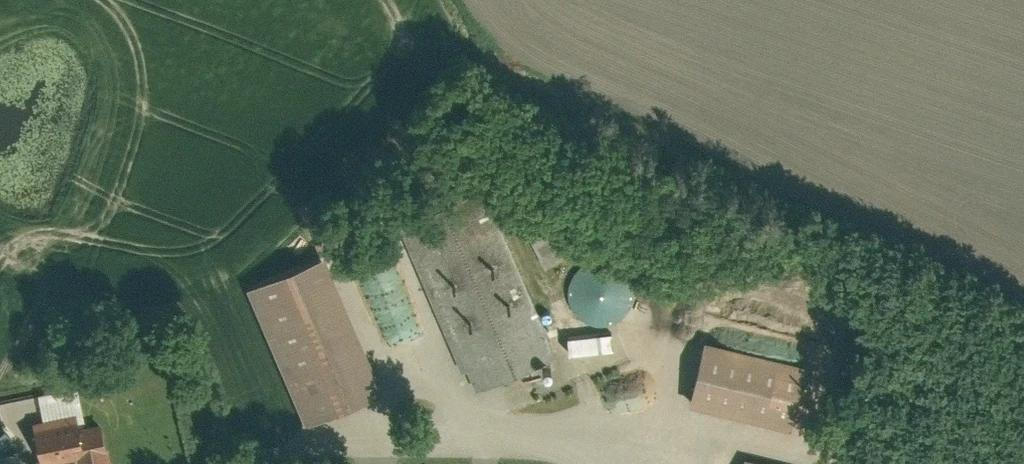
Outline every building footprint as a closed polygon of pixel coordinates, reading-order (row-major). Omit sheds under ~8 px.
[(482,187),(398,223),(472,394),(555,358),(482,187)] [(532,239),(547,266),(580,248),(565,221),(532,239)] [(364,275),(398,352),(426,339),(380,233),(352,245),(365,275),(364,275)] [(324,255),(246,288),(304,426),(382,393),(324,255)] [(630,277),(622,267),(609,261),(598,260),(586,263),(576,271),(570,282),(569,295),(572,307),(580,317),(591,322),(604,324),(617,320),(626,312),(632,301),(633,289),(630,277)] [(757,328),(752,349),(794,358),(799,337),(757,328)] [(702,338),(688,404),(790,426),(804,360),(794,358),(752,349),(702,338)] [(665,378),(645,355),(604,392),(624,415),(665,378)] [(43,421),(79,414),(83,414),(76,379),(62,382),(63,389),(38,394),(43,421)] [(99,422),(81,425),(79,414),(43,421),(34,423),(42,463),(75,458),(77,463),(101,463),(97,444),(103,443),(99,422)]
